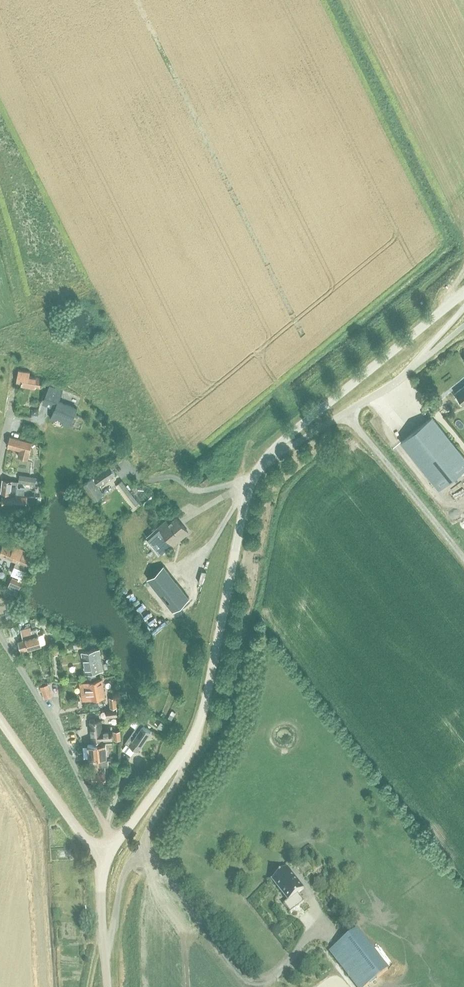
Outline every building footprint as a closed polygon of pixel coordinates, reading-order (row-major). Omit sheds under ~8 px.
[(16,383),(41,387),(43,378),(30,375),(30,371),(19,369),(16,383)] [(62,392),(50,386),(45,399),(57,404),(52,415),(70,423),(77,408),(59,400),(62,392)] [(463,404),(463,386),(455,393),(463,404)] [(439,489),(463,469),(463,456),(432,417),(401,442),(439,489)] [(8,446),(20,449),(18,456),(28,458),(32,442),(10,436),(8,446)] [(122,450),(118,453),(124,460),(128,456),(122,450)] [(92,477),(82,484),(94,501),(104,493),(98,485),(116,473),(110,465),(92,477)] [(25,483),(36,484),(37,477),(20,475),(19,481),(19,482),(25,483)] [(24,494),(25,488),(24,488),(25,483),(19,482),(19,481),(3,479),(1,493),(11,494),(11,492),(17,492),(17,494),(24,494)] [(139,502),(122,480),(119,483),(116,485),(133,507),(131,508),(133,511),(141,505),(139,502)] [(40,503),(41,496),(38,496),(2,496),(2,506),(27,506),(27,503),(39,503),(40,503)] [(159,527),(174,544),(189,532),(176,517),(169,523),(167,520),(159,527)] [(24,548),(15,544),(13,549),(3,545),(0,552),(0,554),(16,561),(14,565),(25,569),(26,566),(27,567),(33,553),(29,551),(24,549),(24,548)] [(163,565),(147,578),(173,611),(190,597),(163,565)] [(12,577),(6,590),(16,595),(22,582),(12,577)] [(31,627),(23,630),(24,633),(23,633),(24,639),(19,641),(21,650),(48,643),(44,632),(39,633),(38,628),(35,629),(32,630),(31,627)] [(86,673),(87,678),(97,677),(96,671),(104,670),(100,648),(82,651),(86,673)] [(103,678),(87,681),(80,682),(83,700),(105,696),(103,678)] [(41,686),(45,698),(52,696),(48,683),(41,686)] [(119,707),(107,708),(108,716),(120,714),(119,707)] [(169,717),(172,719),(177,711),(174,709),(169,717)] [(137,713),(134,720),(139,722),(142,716),(137,713)] [(101,719),(93,720),(90,720),(92,741),(103,740),(112,739),(111,729),(102,730),(101,719)] [(121,748),(123,749),(131,755),(135,749),(138,750),(151,730),(143,725),(145,723),(141,720),(121,748)] [(113,742),(106,743),(88,744),(89,758),(110,756),(110,749),(114,748),(113,742)] [(106,782),(105,765),(110,765),(110,766),(115,765),(115,760),(102,760),(90,761),(91,769),(92,782),(106,782)] [(273,881),(289,901),(304,889),(288,869),(273,881)] [(357,986),(366,986),(388,970),(357,930),(330,952),(357,986)]
